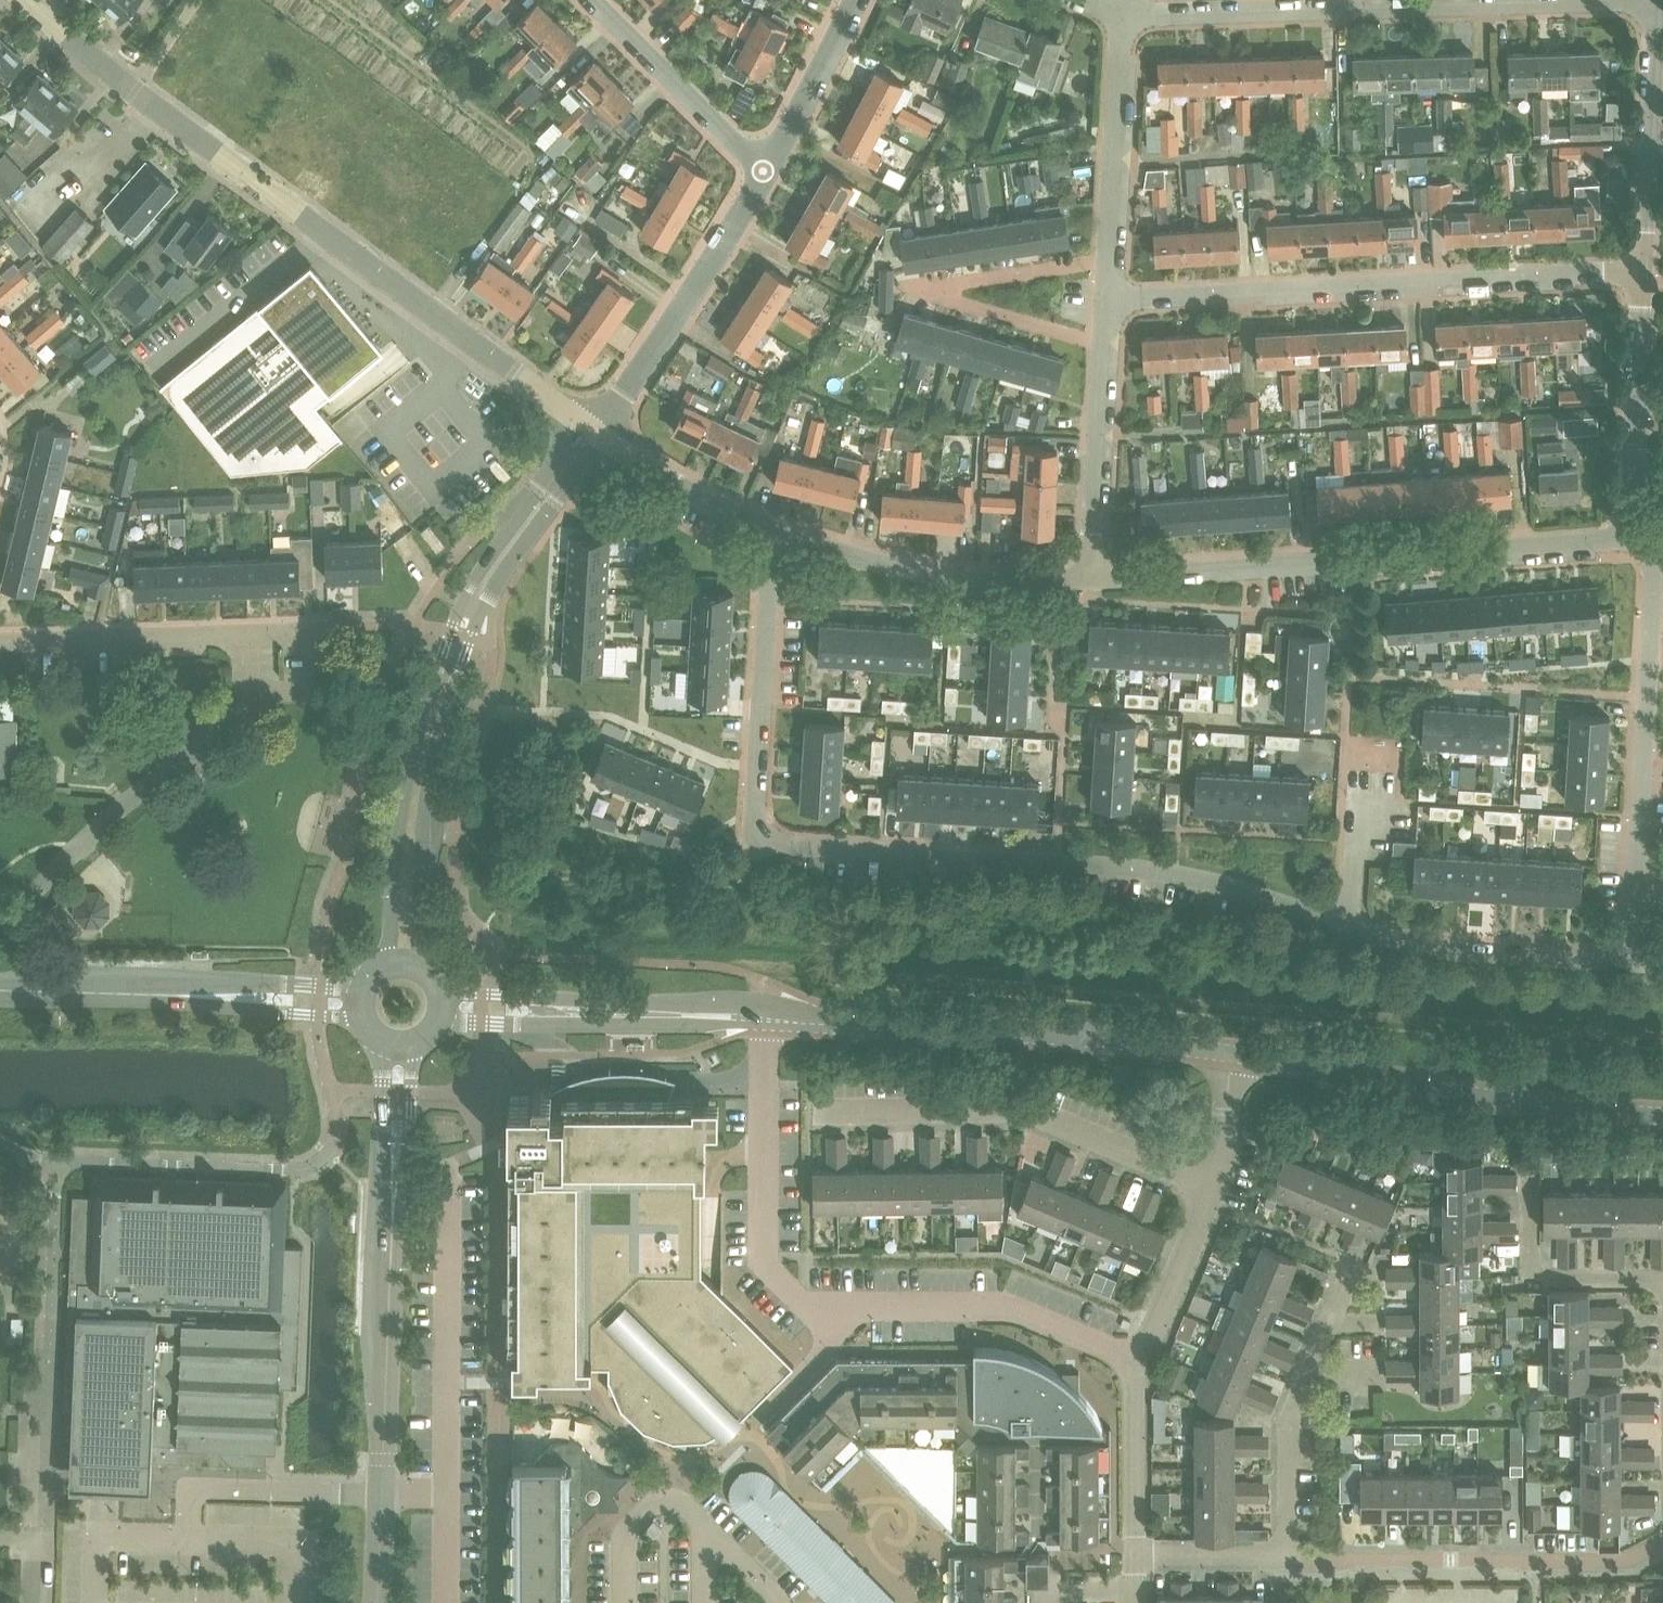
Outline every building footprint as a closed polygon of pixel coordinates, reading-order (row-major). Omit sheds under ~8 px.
[(142,0),(106,0),(103,3),(112,10),(111,14),(113,16),(116,18),(120,18),(124,21),(142,0)] [(455,0),(454,0),(444,10),(451,17),(462,7),(458,4),(455,0)] [(960,0),(912,0),(902,23),(919,31),(924,20),(947,30),(960,0)] [(506,33),(512,27),(522,36),(526,33),(536,42),(557,20),(537,1),(526,12),(517,2),(496,23),(506,33)] [(496,3),(478,21),(463,36),(472,46),(487,31),(505,12),(496,3)] [(687,6),(671,22),(681,33),(698,15),(687,6)] [(743,16),(739,25),(740,26),(736,32),(774,53),(788,27),(761,12),(755,10),(751,7),(746,17),(743,16)] [(708,22),(718,28),(724,17),(713,11),(708,22)] [(976,43),(1020,59),(1029,32),(985,15),(976,43)] [(762,75),(774,53),(736,32),(740,26),(739,25),(724,17),(718,28),(733,36),(732,39),(733,43),(737,45),(723,70),(744,81),(751,69),(762,75)] [(536,42),(527,51),(530,55),(546,71),(577,40),(557,20),(536,42)] [(1029,32),(1020,59),(1023,60),(1022,64),(1050,74),(1062,41),(1033,30),(1032,33),(1029,32)] [(0,46),(0,84),(23,60),(5,42),(0,46)] [(523,47),(512,58),(519,65),(530,55),(527,51),(523,47)] [(934,81),(945,57),(931,51),(920,75),(934,81)] [(1568,52),(1569,82),(1570,110),(1584,110),(1583,97),(1600,97),(1598,51),(1568,52)] [(1568,52),(1538,53),(1539,83),(1569,82),(1568,52)] [(1473,53),(1442,54),(1443,84),(1474,83),(1473,53)] [(1509,53),(1510,84),(1510,94),(1527,93),(1526,83),(1539,83),(1538,53),(1509,53)] [(1414,54),(1384,55),(1385,77),(1385,86),(1386,86),(1415,85),(1414,54)] [(1442,54),(1414,54),(1415,85),(1443,84),(1442,54)] [(960,90),(970,61),(954,55),(952,59),(949,58),(940,83),(960,90)] [(1323,55),(1296,56),(1297,84),(1324,84),(1323,55)] [(1386,86),(1385,86),(1385,77),(1384,55),(1354,56),(1355,86),(1371,86),(1372,99),(1377,99),(1386,99),(1386,86)] [(1296,56),(1269,57),(1269,85),(1297,85),(1297,84),(1296,56)] [(1269,57),(1241,58),(1242,86),(1269,85),(1269,57)] [(519,65),(512,58),(502,68),(509,75),(519,65)] [(1214,58),(1187,59),(1188,88),(1215,87),(1214,58)] [(1241,58),(1214,58),(1215,87),(1242,86),(1241,58)] [(1188,88),(1187,59),(1159,60),(1160,89),(1188,88)] [(594,60),(574,80),(566,87),(581,102),(583,100),(586,103),(587,106),(613,79),(594,60)] [(563,63),(550,83),(560,89),(573,69),(563,63)] [(1345,68),(1331,68),(1332,95),(1346,95),(1345,68)] [(877,69),(865,93),(890,106),(903,82),(877,69)] [(11,131),(14,134),(58,89),(38,72),(14,99),(28,111),(24,116),(24,117),(11,131)] [(634,99),(613,79),(587,106),(586,103),(583,100),(581,102),(572,111),(576,115),(572,118),(579,125),(593,111),(596,114),(593,117),(609,132),(618,122),(614,119),(634,99)] [(931,100),(949,109),(956,96),(939,86),(931,100)] [(539,120),(565,115),(559,88),(533,94),(539,120)] [(58,89),(14,134),(24,143),(38,128),(38,129),(42,124),(54,134),(78,107),(58,89)] [(865,93),(852,118),(877,131),(890,106),(865,93)] [(1291,95),(1290,95),(1290,112),(1305,112),(1304,95),(1297,95),(1291,95)] [(1533,96),(1533,117),(1541,117),(1541,113),(1549,113),(1548,96),(1533,96)] [(510,122),(526,106),(517,97),(501,112),(510,122)] [(1250,97),(1236,97),(1236,114),(1251,114),(1250,97)] [(1436,97),(1437,114),(1452,115),(1452,97),(1436,97)] [(1385,116),(1385,115),(1390,115),(1393,115),(1393,99),(1386,99),(1377,99),(1377,100),(1378,117),(1383,117),(1385,117),(1385,116)] [(903,105),(899,111),(930,128),(934,121),(903,105)] [(569,134),(579,125),(572,118),(576,115),(572,111),(558,125),(563,131),(569,134)] [(930,128),(899,111),(896,118),(927,134),(930,128)] [(1305,112),(1290,112),(1291,130),(1298,130),(1306,130),(1305,112)] [(1541,117),(1533,117),(1534,131),(1549,131),(1549,113),(1541,113),(1541,117)] [(1251,114),(1236,114),(1236,130),(1237,132),(1246,132),(1251,132),(1251,114)] [(1452,115),(1437,114),(1437,132),(1453,132),(1452,115)] [(1383,117),(1378,117),(1378,134),(1394,134),(1393,115),(1390,115),(1385,115),(1385,116),(1385,117),(1383,117)] [(1188,134),(1202,133),(1202,116),(1188,116),(1188,134)] [(1497,139),(1512,138),(1511,116),(1496,117),(1497,139)] [(1162,153),(1179,152),(1179,134),(1176,134),(1175,117),(1161,117),(1162,153)] [(852,118),(839,142),(858,152),(856,157),(876,168),(882,156),(868,149),(877,131),(852,118)] [(1236,130),(1230,130),(1229,120),(1217,122),(1220,144),(1231,142),(1244,147),(1246,147),(1246,132),(1237,132),(1236,130)] [(1433,122),(1416,123),(1416,148),(1434,147),(1433,122)] [(1601,137),(1601,122),(1570,122),(1571,139),(1601,138),(1601,137)] [(1416,148),(1416,123),(1398,123),(1399,149),(1416,148)] [(1570,137),(1569,124),(1557,125),(1558,137),(1570,137)] [(1346,148),(1361,148),(1361,126),(1345,126),(1346,148)] [(1039,132),(1024,136),(1026,145),(1050,139),(1050,136),(1048,130),(1039,132)] [(556,147),(565,158),(581,143),(572,133),(556,147)] [(1010,138),(998,141),(1000,151),(1012,149),(1010,138)] [(1560,158),(1567,157),(1582,157),(1582,144),(1560,145),(1560,158)] [(681,163),(670,182),(669,183),(695,197),(708,173),(689,162),(691,158),(674,148),(669,157),(681,163)] [(6,149),(0,155),(0,187),(7,194),(29,173),(6,149)] [(586,180),(604,162),(594,152),(576,170),(586,180)] [(1059,169),(1071,167),(1069,153),(1042,156),(1047,187),(1061,186),(1059,169)] [(1552,158),(1553,175),(1568,174),(1567,157),(1560,158),(1552,158)] [(1261,159),(1246,161),(1248,185),(1264,184),(1261,159)] [(176,186),(148,161),(113,200),(141,225),(176,186)] [(1230,187),(1247,186),(1245,161),(1228,163),(1230,187)] [(1494,161),(1495,178),(1510,177),(1509,161),(1494,161)] [(553,165),(544,174),(553,183),(562,174),(553,165)] [(881,179),(899,189),(906,176),(888,166),(881,179)] [(866,216),(869,212),(854,203),(862,189),(854,185),(828,170),(814,195),(839,210),(846,213),(843,219),(855,226),(859,220),(862,221),(865,215),(866,216)] [(1375,170),(1376,188),(1391,187),(1390,170),(1375,170)] [(1020,191),(1035,189),(1031,171),(1017,174),(1020,191)] [(1318,174),(1319,192),(1333,191),(1332,173),(1318,174)] [(1568,174),(1553,175),(1554,193),(1569,192),(1568,174)] [(563,175),(554,185),(561,191),(570,181),(563,175)] [(1206,176),(1186,177),(1187,192),(1201,192),(1202,218),(1210,218),(1208,183),(1207,183),(1206,176)] [(1495,178),(1496,192),(1496,196),(1502,196),(1505,196),(1511,196),(1510,177),(1495,178)] [(662,178),(651,197),(649,203),(656,207),(681,221),(695,197),(669,183),(670,182),(662,178)] [(983,179),(977,180),(982,215),(989,214),(983,179)] [(982,215),(977,180),(970,181),(975,215),(982,215)] [(623,181),(616,184),(615,184),(613,187),(622,192),(621,193),(634,200),(639,190),(623,181)] [(1214,182),(1208,183),(1210,218),(1217,217),(1214,182)] [(1576,202),(1562,203),(1564,234),(1594,232),(1593,216),(1601,216),(1599,182),(1575,184),(1576,202)] [(1413,185),(1415,208),(1428,207),(1426,184),(1413,185)] [(1153,204),(1167,203),(1167,185),(1152,186),(1153,204)] [(1391,187),(1376,188),(1377,205),(1392,204),(1391,187)] [(649,203),(651,197),(639,190),(634,200),(646,207),(649,203)] [(1333,191),(1319,192),(1319,209),(1327,208),(1328,219),(1329,249),(1358,247),(1356,217),(1343,218),(1343,207),(1334,207),(1333,191)] [(1473,197),(1472,197),(1474,239),(1504,237),(1502,207),(1502,196),(1496,196),(1496,192),(1473,193),(1473,197)] [(1439,214),(1445,214),(1447,240),(1474,239),(1472,197),(1452,198),(1452,194),(1438,195),(1439,214)] [(814,195),(800,218),(826,233),(839,210),(814,195)] [(520,201),(493,237),(505,245),(531,208),(520,201)] [(1064,201),(1036,206),(1042,245),(1069,241),(1064,205),(1064,201)] [(1562,203),(1533,205),(1535,235),(1564,234),(1562,203)] [(45,240),(62,256),(95,220),(77,204),(45,240)] [(919,207),(921,223),(935,221),(933,205),(919,207)] [(1277,206),(1262,207),(1261,205),(1249,205),(1250,227),(1263,227),(1263,226),(1268,226),(1270,252),(1299,251),(1298,220),(1290,221),(1290,211),(1277,212),(1277,206)] [(1533,205),(1502,207),(1504,237),(1535,235),(1533,205)] [(1037,217),(1011,221),(1015,249),(1042,245),(1036,206),(1035,206),(1037,217)] [(608,227),(616,215),(603,207),(595,219),(608,227)] [(656,207),(642,230),(667,245),(681,221),(656,207)] [(1298,220),(1299,251),(1329,249),(1328,219),(1316,219),(1315,210),(1297,211),(1298,220)] [(185,264),(193,253),(208,264),(233,232),(210,214),(199,228),(195,225),(190,232),(182,226),(165,249),(185,264)] [(569,239),(579,224),(564,214),(554,230),(569,239)] [(1416,214),(1385,215),(1387,246),(1417,244),(1416,214)] [(859,220),(855,226),(873,236),(877,230),(881,224),(866,216),(865,215),(862,221),(859,220)] [(1385,215),(1356,217),(1358,247),(1387,246),(1385,215)] [(800,218),(787,242),(806,253),(804,258),(823,269),(830,258),(816,250),(826,233),(800,218)] [(883,234),(884,234),(889,223),(883,220),(881,224),(877,230),(883,234)] [(1011,221),(984,225),(988,253),(1015,249),(1011,221)] [(984,225),(956,229),(961,258),(988,253),(984,225)] [(1238,227),(1210,228),(1212,256),(1239,255),(1238,227)] [(1210,228),(1183,230),(1184,258),(1212,256),(1210,228)] [(956,229),(929,233),(934,262),(961,258),(956,229)] [(1184,258),(1183,230),(1155,231),(1157,260),(1184,258)] [(495,248),(488,258),(472,281),(495,297),(511,274),(517,265),(537,236),(532,232),(513,260),(495,248)] [(591,257),(600,244),(582,232),(573,244),(591,257)] [(934,262),(929,233),(902,237),(906,266),(934,262)] [(537,236),(517,265),(524,269),(544,241),(537,236)] [(567,265),(558,259),(551,268),(560,274),(567,265)] [(753,289),(777,305),(784,294),(792,281),(768,265),(753,289)] [(608,282),(595,300),(618,317),(634,294),(616,281),(619,277),(603,266),(597,274),(608,282)] [(24,272),(20,267),(0,284),(0,293),(24,272)] [(141,277),(140,277),(129,267),(104,294),(136,324),(146,314),(148,316),(163,299),(141,277)] [(880,272),(880,282),(894,282),(895,267),(888,267),(880,267),(880,272)] [(161,286),(166,291),(179,301),(201,283),(185,269),(179,276),(174,271),(161,286)] [(0,293),(0,303),(1,304),(31,279),(24,272),(0,293)] [(511,274),(495,297),(518,313),(534,290),(511,274)] [(162,386),(231,472),(308,465),(341,438),(331,424),(315,405),(381,352),(322,276),(312,283),(303,291),(280,310),(269,297),(259,307),(260,308),(162,386)] [(762,328),(777,305),(753,289),(738,312),(762,328)] [(893,295),(879,294),(879,309),(893,310),(893,295)] [(26,334),(31,339),(76,301),(70,295),(55,308),(56,308),(26,334)] [(552,298),(549,302),(573,318),(576,313),(552,298)] [(595,300),(579,323),(602,339),(618,317),(595,300)] [(846,306),(840,323),(863,331),(872,305),(857,300),(854,309),(846,306)] [(76,301),(31,339),(37,346),(66,321),(62,315),(69,308),(72,311),(74,309),(85,321),(90,317),(76,301)] [(573,318),(549,302),(546,307),(569,323),(573,318)] [(797,326),(804,314),(790,305),(782,317),(797,326)] [(754,341),(762,328),(738,312),(723,335),(741,347),(738,352),(739,352),(757,364),(764,353),(759,349),(751,345),(754,341)] [(923,348),(931,321),(904,313),(897,340),(913,345),(923,348)] [(819,324),(804,314),(797,326),(812,335),(815,329),(819,324)] [(1584,314),(1555,316),(1556,346),(1586,345),(1584,314)] [(1555,316),(1525,317),(1527,348),(1556,346),(1555,316)] [(1525,317),(1495,319),(1497,350),(1527,348),(1525,317)] [(1495,319),(1465,321),(1468,376),(1477,375),(1476,361),(1470,362),(1469,351),(1497,350),(1495,319)] [(949,356),(957,328),(931,321),(923,348),(920,358),(927,360),(934,362),(937,352),(949,356)] [(1438,353),(1457,352),(1457,362),(1462,362),(1463,381),(1468,380),(1468,376),(1465,321),(1437,322),(1438,353)] [(579,323),(563,345),(586,362),(602,339),(579,323)] [(1404,324),(1372,326),(1374,356),(1377,356),(1377,368),(1389,367),(1389,355),(1406,354),(1404,324)] [(0,330),(0,366),(23,346),(5,326),(0,330)] [(1372,326),(1345,327),(1348,358),(1374,356),(1372,326)] [(1345,327),(1313,329),(1315,360),(1331,359),(1332,380),(1341,379),(1342,388),(1347,388),(1347,382),(1355,382),(1355,368),(1348,368),(1348,358),(1345,327)] [(949,356),(976,363),(984,336),(957,328),(949,356)] [(1313,329),(1287,331),(1288,361),(1315,360),(1313,329)] [(1288,361),(1287,331),(1257,332),(1259,363),(1288,361)] [(1226,332),(1199,334),(1201,362),(1228,360),(1226,332)] [(1199,334),(1171,335),(1173,364),(1201,362),(1199,334)] [(1173,364),(1171,335),(1144,337),(1146,365),(1173,364)] [(984,336),(976,363),(1002,371),(1010,344),(984,336)] [(835,355),(841,344),(829,338),(823,348),(835,355)] [(96,373),(118,355),(107,341),(85,360),(96,373)] [(1010,344),(1002,371),(1029,379),(1036,351),(1010,344)] [(23,346),(0,366),(18,387),(41,367),(23,346)] [(1036,351),(1029,379),(1055,386),(1063,359),(1036,351)] [(725,381),(732,369),(709,356),(702,369),(725,381)] [(923,374),(927,360),(920,358),(915,356),(910,373),(922,376),(923,374)] [(1520,359),(1522,379),(1528,379),(1527,372),(1535,372),(1534,358),(1520,359)] [(962,387),(961,388),(966,389),(975,392),(978,383),(980,375),(978,375),(973,373),(966,371),(966,372),(962,387)] [(1282,372),(1283,391),(1288,391),(1288,386),(1298,385),(1297,371),(1282,372)] [(1208,372),(1201,373),(1203,408),(1210,407),(1208,372)] [(1528,379),(1522,379),(1522,394),(1536,393),(1535,372),(1527,372),(1528,379)] [(918,390),(922,376),(910,373),(906,386),(918,390)] [(1203,408),(1201,373),(1194,373),(1196,408),(1203,408)] [(1468,380),(1463,381),(1464,397),(1478,396),(1477,375),(1468,376),(1468,380)] [(1439,381),(1422,382),(1424,411),(1440,411),(1439,381)] [(1347,388),(1342,388),(1343,404),(1357,403),(1355,382),(1347,382),(1347,388)] [(1424,411),(1422,382),(1410,383),(1411,412),(1424,411)] [(742,397),(748,400),(746,404),(753,407),(761,389),(748,383),(742,397)] [(1288,391),(1283,391),(1284,407),(1291,407),(1292,424),(1307,423),(1307,405),(1299,405),(1298,385),(1288,386),(1288,391)] [(683,410),(674,430),(698,441),(711,415),(693,407),(699,393),(688,387),(679,407),(683,410)] [(1559,404),(1588,402),(1587,387),(1559,389),(1559,404)] [(966,389),(961,388),(956,405),(970,409),(975,392),(966,389)] [(1148,411),(1162,410),(1161,392),(1147,393),(1148,411)] [(711,415),(698,441),(723,453),(748,400),(742,397),(735,412),(728,409),(722,421),(711,415)] [(153,420),(166,407),(157,398),(144,410),(153,420)] [(1243,399),(1244,420),(1244,426),(1259,425),(1258,398),(1243,399)] [(748,400),(723,453),(749,465),(757,449),(766,454),(778,430),(766,425),(766,426),(748,418),(753,407),(746,404),(748,400)] [(801,413),(812,416),(814,417),(817,405),(804,401),(801,413)] [(1016,422),(1021,406),(1007,401),(1002,418),(1016,422)] [(1043,430),(1048,413),(1034,409),(1029,426),(1043,430)] [(1598,432),(1597,415),(1587,415),(1588,432),(1598,432)] [(803,449),(810,451),(818,418),(814,417),(812,416),(803,449)] [(818,418),(810,451),(817,453),(826,420),(818,418)] [(1500,445),(1523,444),(1522,418),(1499,419),(1500,445)] [(1532,419),(1532,432),(1557,430),(1557,418),(1532,419)] [(42,422),(35,449),(66,456),(72,429),(42,422)] [(891,447),(895,426),(882,423),(879,445),(891,447)] [(1347,428),(1329,429),(1330,438),(1334,438),(1340,437),(1348,436),(1347,428)] [(1443,429),(1444,439),(1446,464),(1453,463),(1451,428),(1443,429)] [(1457,428),(1451,428),(1453,463),(1460,463),(1457,428)] [(1478,432),(1479,443),(1477,443),(1478,462),(1480,461),(1480,472),(1482,472),(1484,501),(1512,499),(1509,470),(1494,471),(1492,460),(1492,442),(1491,431),(1478,432)] [(1403,432),(1396,433),(1398,467),(1406,467),(1403,432)] [(1398,467),(1396,433),(1388,433),(1391,468),(1398,467)] [(1006,450),(1007,435),(990,434),(988,448),(1006,450)] [(1348,436),(1340,437),(1343,472),(1350,472),(1348,436)] [(1195,437),(1177,438),(1178,452),(1189,451),(1192,484),(1200,483),(1197,450),(1196,450),(1195,437)] [(1343,472),(1340,437),(1334,438),(1336,472),(1343,472)] [(863,454),(875,457),(878,441),(866,438),(863,454)] [(1540,455),(1541,470),(1551,469),(1550,454),(1562,453),(1561,441),(1538,443),(1539,455),(1540,455)] [(1028,454),(1027,477),(1056,479),(1057,450),(1035,449),(1035,445),(1015,443),(1014,454),(1028,454)] [(1262,445),(1256,446),(1258,481),(1264,480),(1262,445)] [(1258,481),(1256,446),(1248,446),(1250,481),(1258,481)] [(907,464),(920,465),(921,449),(909,448),(907,464)] [(35,449),(29,476),(59,483),(66,456),(35,449)] [(1204,450),(1197,450),(1200,483),(1206,483),(1204,450)] [(124,451),(120,469),(136,473),(140,456),(124,451)] [(1133,453),(1135,485),(1137,505),(1142,505),(1144,530),(1173,528),(1171,498),(1149,500),(1146,452),(1133,453)] [(864,483),(870,462),(838,454),(834,469),(827,497),(854,503),(859,481),(864,483)] [(807,462),(780,455),(773,483),(800,490),(807,462)] [(807,462),(800,490),(827,497),(834,469),(807,462)] [(918,484),(920,465),(907,464),(906,480),(912,480),(912,484),(918,484)] [(1576,467),(1551,469),(1541,470),(1540,470),(1542,498),(1578,495),(1576,467)] [(136,473),(120,469),(115,490),(131,493),(136,473)] [(1480,472),(1455,474),(1457,504),(1484,501),(1482,472),(1480,472)] [(294,490),(308,489),(308,473),(293,474),(294,490)] [(1455,474),(1427,476),(1429,506),(1457,504),(1455,474)] [(29,476),(22,503),(53,510),(59,483),(29,476)] [(1427,476),(1400,478),(1401,508),(1429,506),(1427,476)] [(312,503),(325,502),(324,477),(310,477),(312,503)] [(1027,477),(1025,504),(1054,506),(1056,479),(1027,477)] [(1400,478),(1372,480),(1374,510),(1401,508),(1400,478)] [(896,493),(883,491),(880,520),(908,522),(912,480),(906,480),(897,479),(896,493)] [(1372,480),(1344,482),(1346,512),(1374,510),(1372,480)] [(361,481),(351,482),(352,507),(362,507),(361,481)] [(352,507),(351,482),(341,482),(342,508),(352,507)] [(1346,512),(1344,482),(1316,485),(1319,514),(1346,512)] [(369,488),(378,503),(387,497),(378,483),(369,488)] [(938,496),(936,525),(963,527),(965,505),(970,505),(972,484),(959,483),(958,498),(938,496)] [(1289,489),(1260,491),(1261,521),(1291,519),(1289,489)] [(290,490),(269,491),(269,507),(290,506),(290,490)] [(269,507),(269,491),(250,492),(251,508),(269,507)] [(1260,491),(1230,493),(1232,523),(1261,521),(1260,491)] [(235,492),(214,493),(214,509),(236,508),(235,492)] [(214,509),(214,493),(196,494),(196,510),(214,509)] [(1230,493),(1201,496),(1203,526),(1232,523),(1230,493)] [(180,494),(159,495),(159,511),(181,510),(180,494)] [(911,494),(908,522),(936,525),(938,496),(917,494),(911,494)] [(159,511),(159,495),(141,496),(141,512),(159,511)] [(982,508),(983,508),(995,508),(998,509),(999,497),(982,496),(982,508)] [(1201,496),(1171,498),(1173,528),(1203,526),(1201,496)] [(1015,498),(999,497),(998,509),(1002,509),(1008,509),(1015,509),(1015,504),(1015,498)] [(398,528),(405,523),(389,499),(378,506),(394,531),(398,528)] [(22,503),(16,530),(47,537),(53,510),(22,503)] [(1025,504),(1015,504),(1015,509),(1015,518),(1024,519),(1024,532),(1053,533),(1054,506),(1025,504)] [(111,505),(107,523),(123,526),(127,509),(111,505)] [(995,508),(983,508),(982,528),(994,529),(995,508)] [(123,526),(107,523),(102,543),(118,547),(123,526)] [(421,530),(423,533),(436,550),(444,543),(428,524),(421,530)] [(16,530),(10,557),(40,564),(47,537),(16,530)] [(568,564),(608,567),(610,538),(570,535),(568,564)] [(273,556),(272,556),(273,588),(300,587),(300,585),(314,584),(313,536),(291,536),(292,543),(272,544),(273,556)] [(381,538),(353,539),(355,576),(382,575),(381,538)] [(355,576),(353,539),(326,540),(327,577),(355,576)] [(638,567),(647,567),(648,554),(639,554),(638,567)] [(272,556),(244,557),(245,589),(273,588),(272,556)] [(40,564),(10,557),(3,583),(34,591),(40,564)] [(244,557),(216,558),(218,590),(245,589),(244,557)] [(216,558),(189,560),(190,591),(218,590),(216,558)] [(189,560),(161,561),(163,592),(190,591),(189,560)] [(163,592),(161,561),(134,562),(135,594),(163,592)] [(72,564),(70,571),(110,580),(112,574),(72,564)] [(567,589),(607,591),(608,567),(568,564),(567,589)] [(647,567),(638,567),(638,580),(646,581),(647,567)] [(110,580),(70,571),(68,580),(90,585),(88,593),(106,597),(110,580)] [(1596,584),(1569,586),(1572,626),(1599,624),(1596,584)] [(1569,586),(1543,588),(1546,628),(1572,626),(1569,586)] [(1543,588),(1517,590),(1520,630),(1546,628),(1543,588)] [(565,615),(605,617),(607,591),(567,589),(565,615)] [(1517,590),(1491,592),(1494,632),(1520,630),(1517,590)] [(692,618),(732,620),(733,593),(694,591),(692,618)] [(1491,592),(1465,594),(1468,634),(1494,632),(1491,592)] [(1465,594),(1439,596),(1442,636),(1468,634),(1465,594)] [(1439,596),(1413,598),(1416,638),(1442,636),(1439,596)] [(1413,598),(1386,600),(1389,640),(1416,638),(1413,598)] [(655,616),(664,616),(664,603),(655,603),(655,616)] [(635,619),(644,619),(645,606),(636,606),(635,619)] [(564,641),(604,643),(605,617),(565,615),(564,641)] [(664,616),(655,616),(654,629),(663,629),(664,616)] [(691,644),(730,646),(732,620),(692,618),(691,644)] [(644,619),(635,619),(634,632),(643,633),(644,619)] [(817,658),(845,660),(847,622),(819,620),(817,658)] [(1086,659),(1114,660),(1117,622),(1089,621),(1086,659)] [(847,622),(845,660),(873,662),(875,624),(847,622)] [(1117,622),(1114,660),(1142,662),(1145,624),(1117,622)] [(875,624),(873,662),(900,664),(903,626),(875,624)] [(1145,624),(1142,662),(1170,664),(1173,626),(1145,624)] [(903,626),(900,664),(928,665),(931,628),(903,626)] [(1173,626),(1170,664),(1198,665),(1201,627),(1173,626)] [(1201,627),(1198,665),(1226,667),(1229,629),(1201,627)] [(1261,659),(1263,631),(1246,630),(1244,658),(1261,659)] [(991,631),(989,660),(1028,662),(1029,634),(991,631)] [(1290,633),(1288,661),(1326,663),(1328,635),(1290,633)] [(604,643),(564,641),(562,668),(602,670),(604,643)] [(949,641),(948,657),(961,658),(962,642),(949,641)] [(689,670),(729,672),(730,646),(691,644),(689,670)] [(1587,652),(1574,653),(1575,662),(1587,661),(1587,652)] [(1561,654),(1548,655),(1548,664),(1562,663),(1561,654)] [(652,668),(661,668),(661,655),(653,655),(652,668)] [(1548,655),(1535,656),(1536,665),(1548,664),(1548,655)] [(961,658),(948,657),(947,674),(960,675),(961,658)] [(1394,658),(1393,667),(1406,668),(1407,659),(1394,658)] [(1509,658),(1496,659),(1497,668),(1510,667),(1509,658)] [(1496,659),(1483,660),(1484,669),(1497,668),(1496,659)] [(989,660),(987,688),(1026,690),(1028,662),(989,660)] [(1432,660),(1431,669),(1445,670),(1444,661),(1432,660)] [(1288,661),(1286,689),(1325,691),(1326,663),(1288,661)] [(1458,662),(1444,661),(1445,670),(1457,671),(1458,662)] [(632,680),(641,680),(641,667),(632,667),(632,680)] [(661,668),(652,668),(651,681),(660,681),(661,668)] [(1244,669),(1243,686),(1256,687),(1257,670),(1244,669)] [(729,672),(689,670),(688,697),(727,699),(729,672)] [(958,702),(959,686),(945,685),(945,702),(958,702)] [(1256,687),(1243,686),(1242,703),(1255,703),(1256,687)] [(1026,690),(987,688),(985,716),(1024,718),(1026,690)] [(1103,703),(1104,689),(1087,688),(1086,702),(1103,703)] [(1325,691),(1286,689),(1285,717),(1323,719),(1325,691)] [(1125,704),(1140,705),(1141,692),(1126,691),(1125,704)] [(1141,692),(1140,705),(1158,706),(1159,693),(1141,692)] [(882,710),(897,711),(898,694),(883,693),(882,710)] [(828,707),(841,708),(842,695),(829,694),(828,707)] [(898,694),(897,711),(916,712),(916,699),(899,698),(899,694),(898,694)] [(1180,707),(1196,709),(1196,695),(1181,694),(1180,707)] [(842,695),(841,708),(861,709),(862,696),(842,695)] [(1196,695),(1196,709),(1213,710),(1213,696),(1196,695)] [(1234,710),(1235,698),(1218,697),(1218,709),(1234,710)] [(21,717),(21,698),(10,698),(10,717),(21,717)] [(1422,742),(1450,744),(1452,705),(1424,703),(1422,742)] [(1452,705),(1450,744),(1478,745),(1480,707),(1452,705)] [(1480,707),(1478,745),(1506,747),(1508,709),(1480,707)] [(1538,729),(1539,712),(1525,710),(1524,727),(1538,729)] [(1570,713),(1568,741),(1607,744),(1608,716),(1570,713)] [(18,718),(0,718),(0,773),(17,773),(18,718)] [(1095,719),(1093,747),(1132,749),(1133,722),(1095,719)] [(1310,719),(1310,728),(1321,729),(1321,719),(1310,719)] [(803,722),(801,750),(840,752),(842,724),(803,722)] [(914,742),(928,742),(929,729),(914,728),(914,742)] [(929,729),(928,742),(947,743),(948,730),(929,729)] [(1211,742),(1225,743),(1226,730),(1212,729),(1211,742)] [(1226,730),(1225,743),(1244,744),(1245,731),(1226,730)] [(968,745),(984,746),(985,733),(969,732),(968,745)] [(1265,745),(1282,747),(1283,734),(1266,732),(1265,745)] [(985,733),(984,746),(1002,747),(1002,734),(985,733)] [(1283,734),(1282,747),(1299,748),(1299,735),(1283,734)] [(1041,749),(1042,736),(1024,735),(1024,748),(1041,749)] [(1170,735),(1169,752),(1181,752),(1182,736),(1170,735)] [(872,738),(871,754),(884,755),(885,739),(872,738)] [(592,777),(616,787),(632,751),(607,740),(592,777)] [(1568,741),(1566,769),(1605,772),(1607,744),(1568,741)] [(1093,747),(1091,775),(1130,777),(1132,749),(1093,747)] [(801,750),(800,778),(839,780),(840,752),(801,750)] [(1523,750),(1522,766),(1535,767),(1536,751),(1523,750)] [(616,787),(640,797),(656,761),(632,751),(616,787)] [(1181,752),(1169,752),(1168,768),(1180,770),(1181,752)] [(884,755),(871,754),(870,772),(883,772),(884,755)] [(640,797),(665,807),(680,771),(656,761),(640,797)] [(1535,767),(1522,766),(1521,783),(1534,784),(1535,767)] [(1605,772),(1566,769),(1564,797),(1603,800),(1605,772)] [(680,771),(665,807),(689,818),(705,781),(680,771)] [(1193,809),(1221,811),(1223,773),(1195,771),(1193,809)] [(1223,773),(1221,811),(1249,813),(1252,775),(1223,773)] [(891,797),(897,797),(896,812),(924,814),(926,775),(899,774),(898,779),(892,779),(891,797)] [(926,775),(924,814),(952,816),(954,777),(926,775)] [(1130,777),(1091,775),(1090,803),(1128,805),(1130,777)] [(1252,775),(1249,813),(1278,814),(1280,777),(1252,775)] [(954,777),(952,816),(979,817),(982,779),(954,777)] [(1280,777),(1278,814),(1306,816),(1308,778),(1280,777)] [(839,780),(800,778),(798,806),(837,808),(839,780)] [(982,779),(979,817),(1007,819),(1010,781),(982,779)] [(1010,781),(1007,819),(1035,821),(1037,782),(1010,781)] [(1436,798),(1437,786),(1419,784),(1419,797),(1436,798)] [(1458,800),(1474,801),(1475,788),(1459,787),(1458,800)] [(1475,788),(1474,801),(1491,802),(1492,789),(1475,788)] [(1178,809),(1179,792),(1166,791),(1165,808),(1178,809)] [(880,811),(882,795),(868,794),(867,811),(880,811)] [(1429,817),(1445,818),(1445,804),(1430,803),(1429,817)] [(1445,804),(1445,818),(1463,819),(1463,806),(1445,804)] [(1484,820),(1500,821),(1500,808),(1485,807),(1484,820)] [(1500,808),(1500,821),(1527,823),(1528,810),(1500,808)] [(1539,825),(1555,826),(1556,812),(1539,811),(1539,825)] [(589,821),(602,824),(604,816),(592,812),(589,821)] [(1556,812),(1555,826),(1554,837),(1571,838),(1572,827),(1572,813),(1556,812)] [(604,816),(602,824),(615,828),(617,820),(604,816)] [(640,835),(652,839),(655,830),(642,827),(640,835)] [(655,830),(652,839),(665,842),(667,834),(655,830)] [(1413,891),(1440,892),(1442,854),(1415,852),(1413,891)] [(1442,854),(1440,892),(1468,894),(1470,855),(1442,854)] [(1470,855),(1468,894),(1495,895),(1498,857),(1470,855)] [(1498,857),(1495,895),(1523,897),(1525,858),(1498,857)] [(1525,858),(1523,897),(1551,899),(1553,860),(1525,858)] [(1553,860),(1551,899),(1578,900),(1581,862),(1553,860)] [(85,891),(75,901),(75,915),(85,924),(99,924),(109,914),(109,900),(99,891),(85,891)] [(65,933),(76,925),(57,900),(46,908),(65,933)] [(564,1077),(552,1088),(552,1095),(657,1095),(672,1072),(649,1067),(602,1067),(564,1077)] [(513,1368),(531,1368),(592,1368),(592,1364),(608,1364),(609,1389),(614,1389),(626,1417),(631,1415),(653,1436),(657,1432),(686,1443),(687,1440),(687,1438),(718,1436),(718,1431),(720,1430),(726,1432),(732,1431),(736,1427),(738,1422),(738,1416),(739,1416),(740,1417),(793,1364),(701,1272),(702,1178),(706,1178),(706,1125),(718,1125),(718,1099),(706,1099),(706,1096),(707,1096),(707,1095),(657,1095),(552,1095),(552,1088),(552,1087),(534,1087),(534,1096),(510,1097),(511,1119),(501,1119),(501,1137),(509,1137),(509,1370),(510,1370),(510,1368),(513,1368)] [(1464,1148),(1483,1148),(1483,1140),(1464,1140),(1464,1148)] [(1551,1156),(1551,1149),(1551,1145),(1542,1145),(1542,1156),(1543,1156),(1551,1156)] [(968,1168),(955,1168),(955,1206),(979,1205),(978,1152),(968,1152),(968,1168)] [(987,1152),(978,1152),(979,1205),(1003,1205),(1002,1167),(987,1167),(987,1152)] [(874,1169),(860,1169),(861,1207),(884,1207),(884,1153),(874,1154),(874,1169)] [(893,1153),(884,1153),(884,1207),(908,1206),(908,1168),(894,1168),(893,1153)] [(921,1168),(908,1168),(908,1206),(932,1206),(931,1153),(921,1153),(921,1168)] [(940,1153),(931,1153),(932,1206),(955,1206),(955,1168),(940,1168),(940,1153)] [(1284,1153),(1269,1189),(1263,1203),(1273,1207),(1279,1193),(1291,1198),(1306,1163),(1284,1153)] [(828,1169),(813,1169),(813,1208),(837,1207),(836,1154),(827,1154),(828,1169)] [(847,1154),(836,1154),(837,1207),(861,1207),(860,1169),(847,1169),(847,1154)] [(1443,1158),(1443,1182),(1496,1182),(1496,1172),(1481,1172),(1481,1158),(1443,1158)] [(1306,1163),(1291,1198),(1304,1203),(1298,1217),(1307,1221),(1327,1172),(1306,1163)] [(1045,1179),(1031,1174),(1017,1209),(1039,1218),(1059,1169),(1051,1165),(1045,1179)] [(1059,1169),(1039,1218),(1060,1227),(1075,1192),(1063,1187),(1068,1173),(1059,1169)] [(1327,1172),(1307,1221),(1316,1225),(1322,1211),(1335,1216),(1349,1181),(1327,1172)] [(287,1182),(93,1175),(92,1195),(73,1194),(65,1408),(74,1408),(72,1471),(151,1475),(152,1460),(267,1464),(267,1444),(276,1444),(278,1386),(298,1386),(304,1246),(285,1245),(287,1182)] [(1349,1181),(1335,1216),(1347,1221),(1342,1235),(1351,1239),(1371,1190),(1349,1181)] [(1496,1182),(1443,1182),(1443,1205),(1481,1206),(1481,1192),(1496,1192),(1496,1182)] [(1075,1192),(1060,1227),(1082,1236),(1103,1187),(1094,1184),(1088,1197),(1075,1192)] [(1103,1187),(1082,1236),(1104,1245),(1119,1210),(1106,1205),(1112,1191),(1103,1187)] [(1371,1190),(1351,1239),(1359,1243),(1365,1229),(1379,1234),(1393,1199),(1371,1190)] [(1543,1192),(1543,1230),(1557,1230),(1558,1245),(1567,1245),(1568,1192),(1543,1192)] [(1568,1192),(1567,1245),(1577,1245),(1577,1230),(1591,1230),(1591,1192),(1568,1192)] [(1591,1192),(1591,1230),(1604,1230),(1604,1245),(1614,1245),(1614,1192),(1591,1192)] [(1614,1192),(1614,1245),(1624,1245),(1624,1230),(1638,1230),(1638,1192),(1614,1192)] [(1638,1192),(1638,1230),(1651,1230),(1651,1245),(1661,1245),(1661,1192),(1638,1192)] [(1119,1210),(1104,1245),(1126,1255),(1147,1205),(1137,1201),(1131,1215),(1119,1210)] [(1147,1205),(1126,1255),(1148,1264),(1163,1229),(1149,1223),(1155,1209),(1147,1205)] [(1443,1205),(1443,1229),(1497,1229),(1497,1219),(1481,1219),(1481,1206),(1443,1205)] [(1443,1229),(1443,1251),(1443,1252),(1458,1252),(1458,1253),(1479,1253),(1481,1253),(1481,1239),(1497,1239),(1497,1229),(1443,1229)] [(1262,1243),(1253,1265),(1288,1280),(1293,1267),(1307,1273),(1311,1264),(1297,1258),(1262,1243)] [(1097,1260),(1101,1252),(1093,1248),(1089,1257),(1097,1260)] [(1405,1266),(1405,1276),(1458,1276),(1458,1274),(1479,1274),(1479,1253),(1458,1253),(1458,1252),(1443,1252),(1443,1251),(1420,1252),(1420,1266),(1405,1266)] [(1490,1276),(1511,1276),(1510,1255),(1489,1256),(1490,1276)] [(1253,1265),(1243,1287),(1293,1307),(1296,1299),(1282,1293),(1288,1280),(1253,1265)] [(1066,1277),(1079,1282),(1082,1275),(1070,1269),(1066,1277)] [(1102,1288),(1107,1275),(1094,1269),(1089,1282),(1102,1288)] [(1458,1276),(1405,1276),(1405,1285),(1420,1285),(1420,1299),(1465,1300),(1465,1294),(1458,1294),(1458,1276)] [(1199,1282),(1194,1292),(1201,1295),(1206,1285),(1199,1282)] [(1243,1287),(1234,1309),(1269,1323),(1275,1311),(1289,1317),(1293,1307),(1243,1287)] [(1549,1290),(1549,1314),(1603,1314),(1603,1305),(1588,1305),(1588,1290),(1549,1290)] [(1507,1313),(1518,1312),(1518,1297),(1507,1297),(1507,1313)] [(1405,1313),(1405,1323),(1459,1323),(1458,1303),(1465,1303),(1465,1300),(1420,1299),(1420,1313),(1405,1313)] [(1234,1309),(1225,1331),(1274,1351),(1278,1342),(1264,1336),(1269,1323),(1234,1309)] [(1192,1333),(1198,1319),(1186,1314),(1183,1319),(1180,1327),(1180,1328),(1192,1333)] [(1603,1314),(1549,1314),(1549,1338),(1588,1338),(1588,1324),(1603,1324),(1603,1314)] [(1387,1330),(1386,1318),(1365,1320),(1366,1331),(1387,1330)] [(1459,1323),(1405,1323),(1405,1333),(1420,1332),(1420,1346),(1458,1346),(1459,1323)] [(1225,1331),(1216,1353),(1251,1367),(1257,1354),(1271,1360),(1274,1351),(1225,1331)] [(1491,1331),(1491,1346),(1501,1346),(1501,1331),(1491,1331)] [(1549,1338),(1549,1361),(1603,1362),(1603,1352),(1588,1352),(1588,1338),(1549,1338)] [(1021,1353),(974,1346),(974,1358),(838,1357),(767,1428),(822,1483),(863,1442),(955,1534),(955,1535),(1111,1536),(1111,1425),(1104,1425),(1093,1407),(1080,1391),(1080,1372),(1063,1372),(1063,1376),(1021,1353)] [(1405,1360),(1405,1370),(1458,1370),(1458,1346),(1420,1346),(1420,1360),(1405,1360)] [(1216,1353),(1207,1374),(1256,1395),(1260,1385),(1246,1379),(1251,1367),(1216,1353)] [(1185,1364),(1168,1357),(1163,1369),(1165,1370),(1174,1374),(1180,1376),(1185,1364)] [(1539,1386),(1549,1386),(1581,1386),(1581,1385),(1588,1385),(1588,1384),(1588,1371),(1603,1371),(1603,1362),(1549,1361),(1549,1362),(1539,1362),(1539,1386)] [(1458,1370),(1405,1370),(1405,1379),(1420,1379),(1420,1394),(1459,1394),(1458,1370)] [(1256,1395),(1207,1374),(1198,1396),(1233,1411),(1239,1397),(1253,1403),(1256,1395)] [(1581,1385),(1581,1386),(1581,1408),(1635,1408),(1635,1399),(1620,1399),(1620,1384),(1588,1384),(1588,1385),(1581,1385)] [(1581,1408),(1581,1432),(1619,1432),(1619,1418),(1634,1418),(1635,1408),(1581,1408)] [(1195,1419),(1195,1442),(1249,1442),(1249,1433),(1233,1433),(1233,1419),(1195,1419)] [(1468,1424),(1468,1438),(1479,1437),(1479,1424),(1468,1424)] [(1153,1440),(1164,1440),(1164,1433),(1164,1428),(1153,1428),(1153,1440)] [(1395,1430),(1395,1440),(1407,1440),(1407,1430),(1395,1430)] [(1407,1430),(1407,1440),(1421,1440),(1421,1430),(1407,1430)] [(1455,1430),(1442,1430),(1442,1440),(1455,1440),(1455,1430)] [(1581,1454),(1581,1455),(1634,1455),(1634,1445),(1619,1445),(1619,1432),(1581,1432),(1571,1432),(1571,1454),(1581,1454)] [(570,1591),(572,1581),(570,1580),(570,1561),(572,1551),(570,1550),(570,1534),(597,1506),(619,1506),(619,1505),(619,1502),(618,1499),(617,1497),(617,1496),(616,1494),(615,1493),(613,1490),(631,1472),(630,1472),(629,1472),(622,1473),(618,1473),(615,1472),(613,1472),(611,1471),(609,1470),(606,1469),(604,1468),(603,1467),(601,1465),(581,1445),(578,1443),(577,1442),(574,1440),(570,1439),(567,1439),(565,1439),(563,1439),(559,1439),(556,1440),(552,1442),(549,1444),(548,1446),(533,1460),(513,1461),(513,1602),(570,1602),(570,1591)] [(1249,1442),(1195,1442),(1196,1466),(1233,1466),(1233,1453),(1249,1453),(1249,1442)] [(1581,1455),(1581,1479),(1619,1478),(1619,1465),(1634,1465),(1634,1455),(1581,1455)] [(1339,1499),(1360,1499),(1360,1473),(1361,1473),(1361,1459),(1353,1459),(1340,1459),(1339,1459),(1339,1499)] [(1510,1472),(1523,1472),(1523,1462),(1510,1462),(1510,1472)] [(1233,1466),(1196,1466),(1196,1490),(1249,1490),(1249,1480),(1233,1480),(1233,1466)] [(1360,1516),(1384,1516),(1384,1473),(1361,1473),(1360,1473),(1360,1516)] [(1384,1473),(1384,1516),(1407,1516),(1407,1473),(1384,1473)] [(1407,1473),(1407,1516),(1431,1516),(1431,1473),(1407,1473)] [(1431,1473),(1431,1516),(1454,1516),(1454,1473),(1431,1473)] [(1454,1473),(1454,1516),(1478,1516),(1478,1473),(1454,1473)] [(1478,1473),(1478,1516),(1502,1516),(1502,1473),(1478,1473)] [(740,1505),(766,1530),(791,1504),(766,1478),(766,1479),(763,1476),(758,1475),(754,1474),(749,1475),(745,1477),(741,1480),(738,1483),(736,1488),(736,1492),(736,1497),(738,1501),(740,1504),(740,1505)] [(1581,1479),(1581,1502),(1634,1502),(1634,1492),(1619,1492),(1619,1478),(1581,1479)] [(1541,1485),(1527,1485),(1527,1502),(1541,1502),(1541,1485)] [(1249,1490),(1196,1490),(1196,1514),(1234,1514),(1234,1499),(1249,1499),(1249,1490)] [(1581,1502),(1570,1502),(1570,1526),(1619,1526),(1619,1512),(1634,1512),(1634,1502),(1581,1502)] [(791,1504),(766,1530),(803,1567),(806,1569),(811,1571),(815,1571),(820,1571),(824,1569),(828,1566),(831,1563),(833,1558),(833,1555),(824,1546),(829,1541),(791,1504)] [(1527,1505),(1527,1525),(1541,1525),(1541,1505),(1527,1505)] [(1234,1514),(1196,1514),(1196,1537),(1234,1537),(1249,1537),(1249,1527),(1234,1527),(1234,1514)] [(1165,1524),(1165,1515),(1152,1515),(1152,1524),(1165,1524)] [(644,1529),(654,1537),(662,1527),(653,1519),(644,1529)] [(1602,1541),(1574,1540),(1573,1554),(1601,1555),(1602,1541)] [(852,1565),(829,1541),(824,1546),(833,1555),(833,1558),(831,1563),(828,1566),(824,1569),(820,1571),(815,1571),(811,1571),(806,1569),(803,1567),(838,1602),(836,1599),(835,1595),(834,1590),(835,1586),(836,1581),(839,1578),(852,1565)] [(1027,1578),(1040,1578),(1050,1578),(1050,1552),(956,1552),(956,1602),(1027,1602),(1027,1578)] [(838,1602),(837,1602),(891,1602),(852,1565),(839,1578),(836,1581),(835,1586),(834,1590),(835,1595),(836,1599),(838,1602)] [(1157,1595),(1157,1602),(1181,1602),(1181,1580),(1172,1580),(1172,1595),(1157,1595)] [(1181,1580),(1181,1602),(1205,1602),(1205,1595),(1191,1595),(1191,1580),(1181,1580)] [(1205,1595),(1205,1602),(1228,1602),(1228,1580),(1218,1580),(1218,1595),(1205,1595)] [(1228,1580),(1228,1602),(1252,1602),(1252,1595),(1238,1595),(1237,1580),(1228,1580)] [(1643,1602),(1662,1602),(1662,1585),(1641,1585),(1641,1600),(1643,1600),(1643,1602)]
